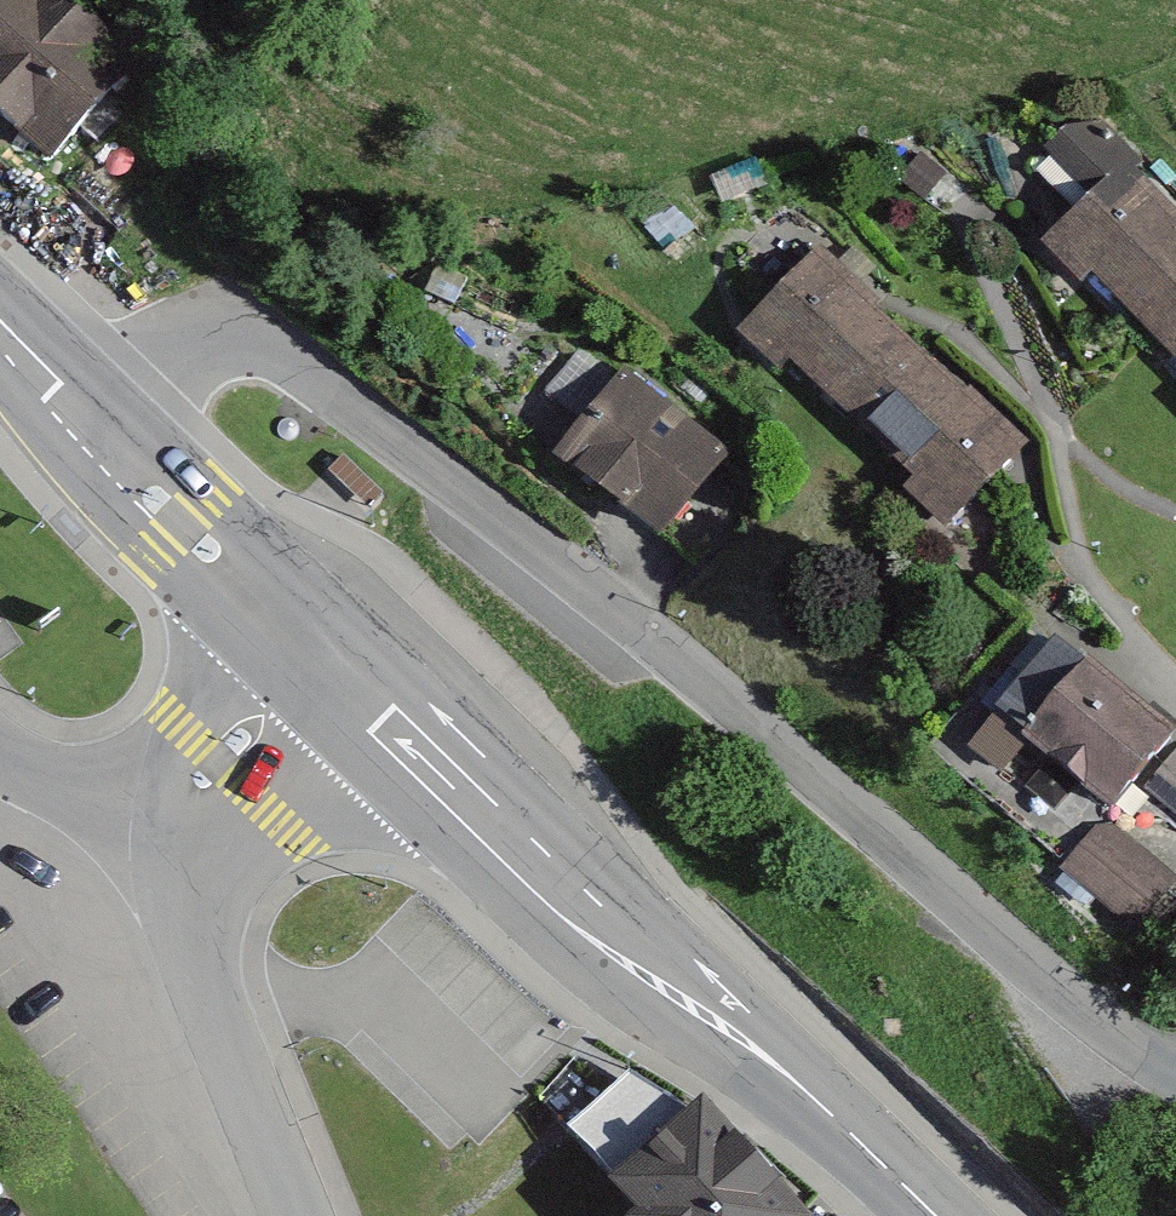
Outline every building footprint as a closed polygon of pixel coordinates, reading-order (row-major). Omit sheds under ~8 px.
[(53,181),(146,73),(61,0),(0,0),(0,136),(53,181)] [(1175,309),(1175,208),(1127,156),(1087,115),(1047,153),(1086,195),(1039,239),(1081,284),(1091,274),(1148,334),(1175,309)] [(110,137),(67,188),(119,231),(161,180),(110,137)] [(853,420),(923,344),(819,248),(738,335),(780,374),(790,363),(853,420)] [(1148,334),(1175,363),(1175,309),(1148,334)] [(715,447),(583,337),(526,404),(554,428),(520,468),(623,555),(715,447)] [(943,530),(1027,439),(923,344),(853,420),(915,477),(902,491),(943,530)] [(1173,728),(1066,636),(992,721),(974,705),(943,741),(981,773),(1000,752),(1088,827),(1173,728)] [(1142,785),(1175,813),(1175,745),(1142,785)] [(1174,866),(1105,815),(1063,871),(1133,922),(1174,866)] [(695,1100),(624,1078),(573,1128),(628,1215),(802,1215),(695,1100)]
